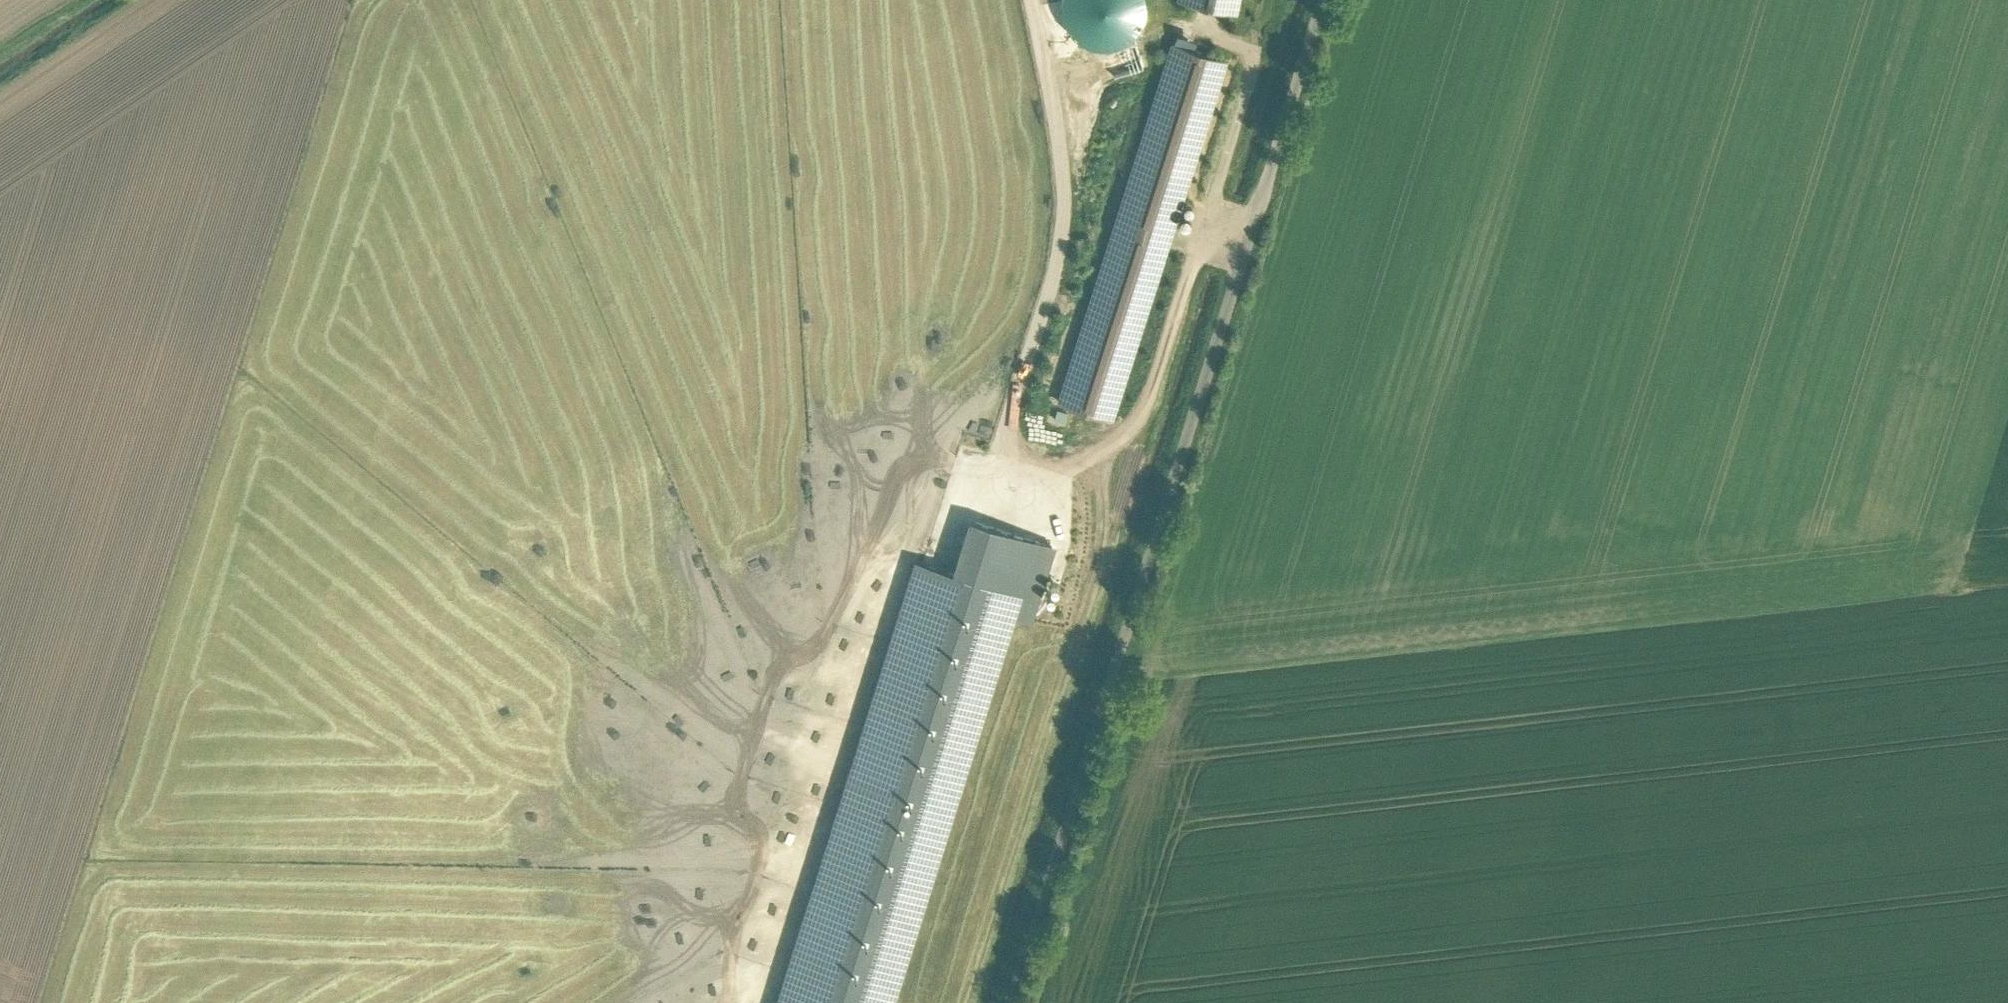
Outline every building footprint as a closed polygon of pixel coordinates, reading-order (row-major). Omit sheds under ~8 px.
[(1077,46),(1136,38),(1131,0),(1072,0),(1077,46)] [(1239,10),(1241,0),(1196,0),(1239,10)] [(1172,39),(1061,401),(1120,419),(1231,57),(1172,39)] [(779,1002),(896,1002),(1015,610),(1035,616),(1059,539),(972,512),(955,568),(915,556),(779,1002)]
